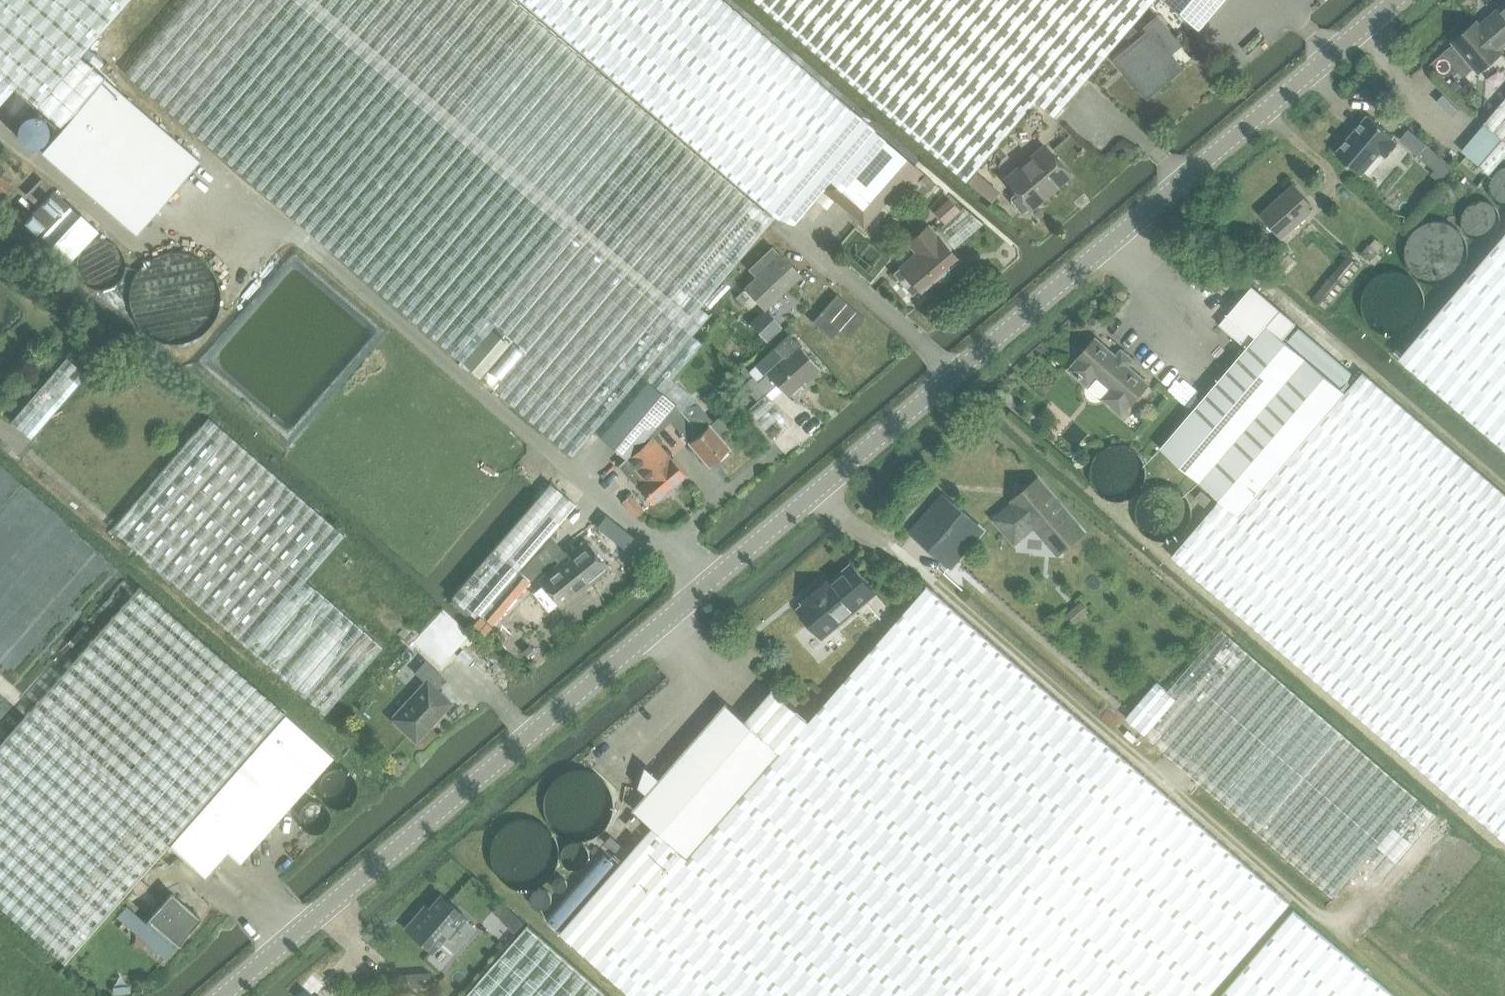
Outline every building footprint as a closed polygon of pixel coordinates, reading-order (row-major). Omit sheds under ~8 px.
[(602,437),(647,387),(671,407),(678,415),(687,408),(698,405),(694,398),(672,380),(702,344),(691,335),(724,297),(715,288),(770,222),(506,0),(186,0),(123,74),(460,361),(493,324),(512,340),(479,377),(571,455),(593,430),(602,437)] [(764,207),(848,108),(721,0),(521,0),(764,207)] [(1479,27),(1499,51),(1504,45),(1504,4),(1479,27)] [(1153,25),(1120,53),(1151,93),(1186,64),(1173,48),(1185,38),(1162,10),(1150,21),(1153,25)] [(1501,54),(1499,51),(1479,27),(1475,23),(1452,43),(1453,44),(1444,52),(1456,66),(1465,59),(1478,74),(1501,54)] [(1502,140),(1478,168),(1489,176),(1504,158),(1504,100),(1484,125),(1502,140)] [(848,108),(764,207),(777,217),(793,223),(825,186),(861,217),(899,177),(907,184),(914,184),(923,173),(872,130),(873,129),(848,108)] [(1395,137),(1370,116),(1336,155),(1362,175),(1382,152),(1389,157),(1400,145),(1393,139),(1395,137)] [(1409,129),(1400,139),(1418,155),(1427,144),(1409,129)] [(1427,144),(1418,155),(1435,169),(1431,174),(1439,180),(1452,165),(1427,144)] [(1043,146),(1004,180),(1014,193),(1010,196),(1010,201),(1020,213),(1024,213),(1029,210),(1069,177),(1043,146)] [(1494,191),(1496,196),(1500,200),(1504,202),(1504,170),(1501,172),(1496,176),(1494,181),(1493,186),(1494,191)] [(2,198),(13,186),(0,175),(0,196),(2,198)] [(41,178),(26,194),(34,202),(49,186),(41,178)] [(1282,240),(1314,211),(1293,187),(1260,216),(1282,240)] [(54,190),(26,220),(51,244),(79,214),(54,190)] [(1462,215),(1462,221),(1463,226),(1466,231),(1470,235),(1475,237),(1481,238),(1487,236),(1492,233),(1496,229),(1498,223),(1498,216),(1496,211),(1492,206),(1486,202),(1480,201),(1474,202),(1468,205),(1464,210),(1462,215)] [(945,203),(936,211),(945,221),(954,212),(945,203)] [(1430,222),(1421,225),(1413,231),(1408,239),(1406,248),(1406,258),(1410,267),(1416,274),(1424,279),(1433,282),(1442,281),(1452,277),(1460,270),(1465,261),(1466,251),(1464,240),(1459,231),(1451,225),(1441,221),(1430,222)] [(899,267),(892,273),(911,295),(919,288),(921,291),(958,260),(928,225),(908,242),(916,251),(899,266),(899,267)] [(1399,354),(1504,447),(1504,230),(1399,354)] [(1369,244),(1361,254),(1367,259),(1373,258),(1371,261),(1375,265),(1382,256),(1378,252),(1383,245),(1375,239),(1370,245),(1369,244)] [(1280,243),(1265,260),(1274,268),(1275,267),(1281,273),(1295,260),(1287,251),(1287,250),(1280,243)] [(799,276),(780,256),(773,248),(763,257),(749,270),(756,278),(745,289),(764,309),(799,276)] [(1348,255),(1312,299),(1318,304),(1354,260),(1348,255)] [(1395,273),(1384,273),(1375,277),(1367,283),(1362,292),(1360,301),(1361,311),(1364,320),(1371,327),(1379,332),(1388,335),(1399,334),(1409,329),(1416,322),(1421,312),(1422,301),(1420,291),(1414,282),(1405,276),(1395,273)] [(1161,447),(1219,497),(1239,515),(1343,391),(1282,339),(1296,323),(1251,286),(1228,313),(1254,336),(1161,447)] [(766,342),(781,327),(764,309),(749,323),(766,342)] [(460,361),(479,377),(512,340),(493,324),(460,361)] [(744,366),(740,370),(748,379),(742,384),(757,401),(777,384),(786,395),(808,375),(810,377),(819,369),(788,335),(748,371),(744,366)] [(1069,371),(1088,386),(1121,415),(1147,385),(1096,340),(1069,371)] [(67,357),(12,421),(32,438),(87,374),(67,357)] [(1362,370),(1343,391),(1239,515),(1219,497),(1170,557),(1504,839),(1504,491),(1362,370)] [(602,437),(601,439),(617,453),(625,459),(651,438),(670,422),(678,415),(671,407),(647,387),(602,437)] [(736,413),(749,403),(742,394),(729,405),(736,413)] [(678,415),(670,422),(708,467),(728,449),(719,438),(730,430),(718,416),(711,422),(701,409),(698,405),(687,408),(678,415)] [(207,416),(111,529),(325,714),(384,647),(305,580),(344,536),(207,416)] [(770,426),(765,430),(771,437),(778,431),(774,426),(770,426)] [(625,460),(618,466),(628,479),(629,477),(638,489),(641,486),(655,502),(665,492),(667,496),(674,490),(671,487),(686,476),(672,459),(669,460),(651,438),(625,459),(625,460)] [(1150,477),(1150,476),(1149,468),(1147,463),(1144,460),(1137,455),(1129,453),(1124,453),(1120,454),(1115,456),(1112,459),(1106,466),(1105,470),(1104,475),(1104,480),(1105,484),(1107,488),(1110,492),(1117,497),(1121,498),(1126,499),(1131,499),(1135,498),(1140,495),(1143,493),(1146,490),(1148,486),(1150,482),(1150,477)] [(1038,480),(1023,493),(1013,502),(1015,504),(997,520),(1015,541),(1035,524),(1040,530),(1038,531),(1058,554),(1083,533),(1038,480)] [(559,564),(567,557),(568,557),(550,536),(576,506),(551,484),(451,600),(476,621),(522,568),(530,578),(553,558),(559,564)] [(1202,491),(1195,500),(1205,508),(1212,500),(1202,491)] [(944,495),(910,535),(948,567),(981,529),(944,495)] [(627,498),(621,503),(634,519),(641,513),(627,498)] [(1191,522),(1191,521),(1190,516),(1189,513),(1185,508),(1179,503),(1172,502),(1169,502),(1164,503),(1158,507),(1154,513),(1152,516),(1152,520),(1153,528),(1155,531),(1157,534),(1162,538),(1166,540),(1170,541),(1177,540),(1180,538),(1184,536),(1189,530),(1190,526),(1191,522)] [(585,542),(568,557),(567,557),(574,565),(565,572),(580,589),(606,567),(585,542)] [(561,605),(580,589),(565,572),(574,565),(567,557),(559,564),(540,580),(543,585),(534,592),(550,611),(559,603),(561,605)] [(876,592),(852,564),(830,582),(828,579),(802,601),(805,604),(799,609),(823,637),(876,592)] [(0,744),(0,908),(63,963),(167,843),(283,710),(139,584),(0,744)] [(598,963),(636,995),(1208,995),(1291,902),(928,585),(809,720),(598,963)] [(1418,797),(1220,627),(1164,692),(1153,682),(1123,718),(1330,897),(1418,797)] [(392,719),(416,741),(451,703),(436,689),(444,680),(426,663),(417,673),(426,681),(392,719)] [(654,826),(563,932),(598,963),(809,720),(774,689),(747,720),(727,704),(662,779),(648,794),(635,809),(641,815),(654,826)] [(334,755),(283,710),(167,843),(204,877),(227,851),(238,862),(334,755)] [(358,791),(357,782),(353,775),(346,770),(341,768),(337,767),(332,768),(326,769),(320,773),(316,778),(314,782),(313,785),(312,790),(313,799),(316,803),(318,806),(322,810),(325,812),(334,814),(338,814),(344,812),(350,808),(354,805),(356,801),(358,796),(358,791)] [(624,824),(632,830),(641,820),(633,813),(624,824)] [(176,948),(201,919),(172,893),(146,922),(176,948)] [(406,928),(432,951),(440,942),(453,952),(475,927),(466,919),(467,918),(441,895),(422,916),(418,913),(406,928)] [(1220,995),(1396,995),(1294,910),(1220,995)] [(529,924),(466,995),(611,995),(529,924)] [(430,986),(430,972),(401,973),(402,987),(430,986)] [(371,995),(387,995),(388,995),(379,987),(371,995)]
